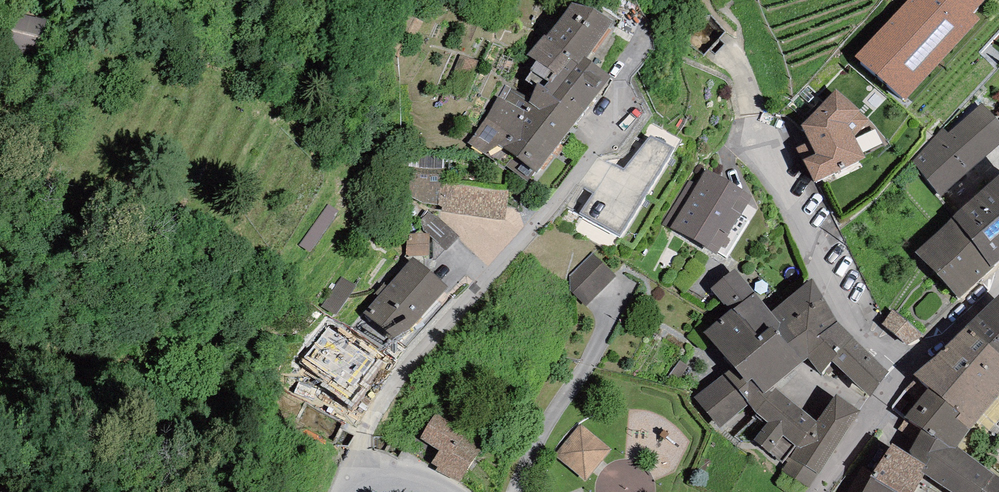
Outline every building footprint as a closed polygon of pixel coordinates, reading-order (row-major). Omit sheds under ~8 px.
[(856,55),(906,101),(980,20),(973,13),(984,0),(907,0),(856,55)] [(544,34),(528,55),(537,60),(558,76),(571,58),(579,64),(584,57),(614,20),(594,7),(571,3),(547,36),(544,34)] [(409,14),(393,49),(410,57),(419,37),(428,41),(435,26),(409,14)] [(19,15),(13,45),(37,49),(43,20),(19,15)] [(479,62),(459,55),(444,94),(465,101),(479,62)] [(611,78),(584,57),(579,64),(571,58),(558,76),(537,60),(530,70),(532,71),(525,79),(535,86),(537,83),(580,116),(611,78)] [(504,83),(495,104),(555,146),(580,116),(537,83),(535,86),(531,98),(504,83)] [(837,89),(800,125),(810,141),(796,147),(815,182),(865,158),(855,136),(872,122),(837,89)] [(912,162),(941,197),(998,145),(998,122),(982,103),(948,134),(943,129),(912,162)] [(535,174),(555,146),(495,104),(486,117),(467,143),(528,181),(533,172),(535,174)] [(674,148),(650,135),(624,170),(613,164),(579,214),(620,237),(674,148)] [(444,156),(407,154),(407,195),(422,203),(439,205),(442,182),(444,156)] [(752,196),(706,169),(697,184),(689,180),(662,223),(716,255),(752,196)] [(953,218),(990,266),(993,264),(998,259),(998,174),(953,218)] [(509,191),(442,182),(439,205),(442,205),(441,212),(505,220),(509,191)] [(338,212),(327,205),(298,244),(309,252),(338,212)] [(990,266),(953,218),(915,252),(959,299),(996,266),(993,264),(990,266)] [(429,234),(406,234),(406,256),(429,255),(429,234)] [(616,276),(593,252),(569,275),(570,292),(585,307),(616,276)] [(447,287),(412,257),(363,313),(398,343),(447,287)] [(710,287),(730,312),(753,293),(734,268),(710,287)] [(356,286),(341,276),(322,305),(337,315),(356,286)] [(813,278),(771,311),(781,322),(776,327),(807,359),(809,357),(820,373),(832,361),(855,342),(836,320),(813,278)] [(730,312),(704,332),(733,366),(747,383),(753,379),(765,394),(774,386),(807,359),(776,327),(781,322),(771,311),(753,293),(730,312)] [(965,326),(998,354),(998,295),(965,326)] [(921,339),(894,315),(883,328),(906,348),(921,339)] [(301,362),(326,380),(352,344),(330,327),(328,326),(301,362)] [(965,326),(913,373),(930,387),(961,413),(954,419),(970,430),(998,395),(998,354),(965,326)] [(855,342),(832,361),(871,397),(889,372),(855,342)] [(381,365),(352,344),(326,380),(321,386),(352,408),(369,385),(367,384),(381,365)] [(733,366),(724,372),(755,412),(768,421),(753,440),(785,466),(816,422),(774,386),(765,394),(753,379),(747,383),(733,366)] [(719,428),(748,406),(722,374),(694,396),(719,428)] [(961,413),(930,387),(904,418),(922,429),(953,451),(957,447),(970,430),(954,419),(961,413)] [(860,412),(836,395),(816,422),(785,466),(782,470),(809,487),(860,412)] [(437,408),(435,413),(420,439),(439,449),(431,464),(461,480),(486,435),(437,408)] [(612,449),(580,423),(554,454),(586,481),(612,449)] [(907,453),(925,465),(920,472),(924,474),(951,491),(998,491),(998,477),(957,447),(953,451),(922,429),(907,453)] [(892,444),(882,459),(871,476),(898,491),(913,491),(918,484),(924,474),(920,472),(925,465),(907,453),(892,444)] [(871,476),(862,491),(898,491),(871,476)]
